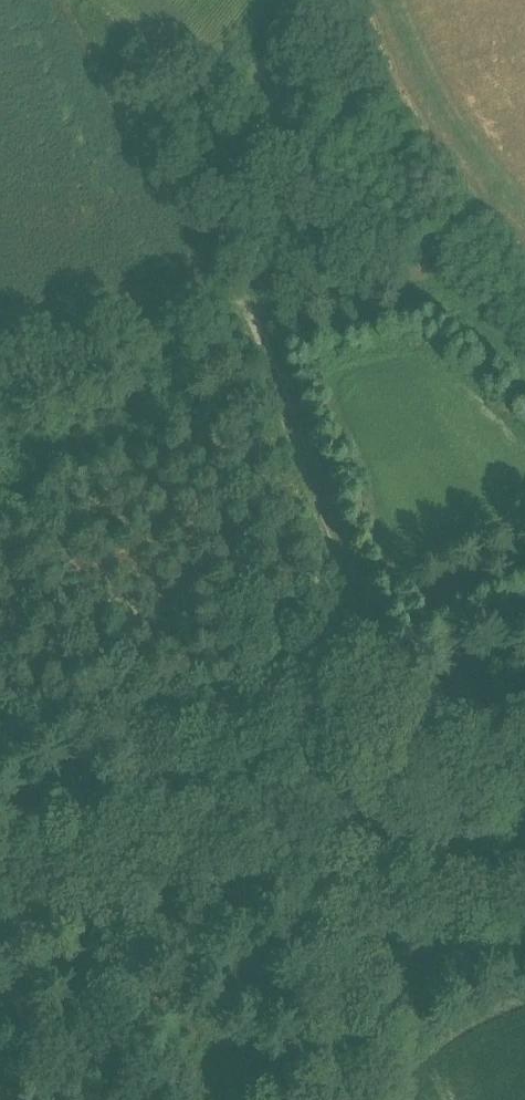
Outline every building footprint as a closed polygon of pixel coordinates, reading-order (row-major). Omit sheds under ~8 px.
[(414,689),(416,695),(424,692),(422,686),(414,689)]
